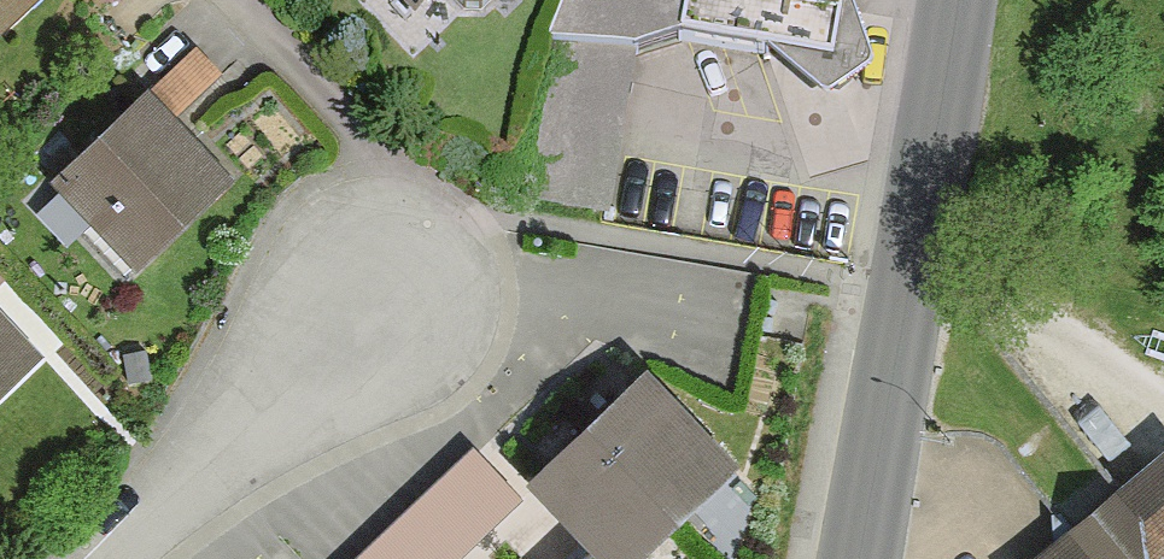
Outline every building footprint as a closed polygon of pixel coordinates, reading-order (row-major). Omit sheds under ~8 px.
[(1,36),(38,0),(0,0),(0,35),(1,36)] [(419,19),(438,0),(399,0),(419,19)] [(464,13),(482,13),(495,0),(450,0),(464,13)] [(530,201),(612,214),(636,65),(683,46),(772,61),(779,18),(843,29),(848,0),(571,0),(555,48),(530,201)] [(222,80),(196,52),(54,183),(137,273),(235,182),(178,121),(222,80)] [(46,360),(0,312),(0,404),(46,360)] [(739,456),(647,360),(589,411),(681,508),(739,456)] [(589,411),(528,468),(615,558),(627,558),(681,508),(589,411)] [(474,439),(342,558),(446,558),(521,491),(474,439)] [(1038,558),(1163,558),(1163,454),(1038,558)] [(598,540),(577,558),(617,558),(598,540)]
